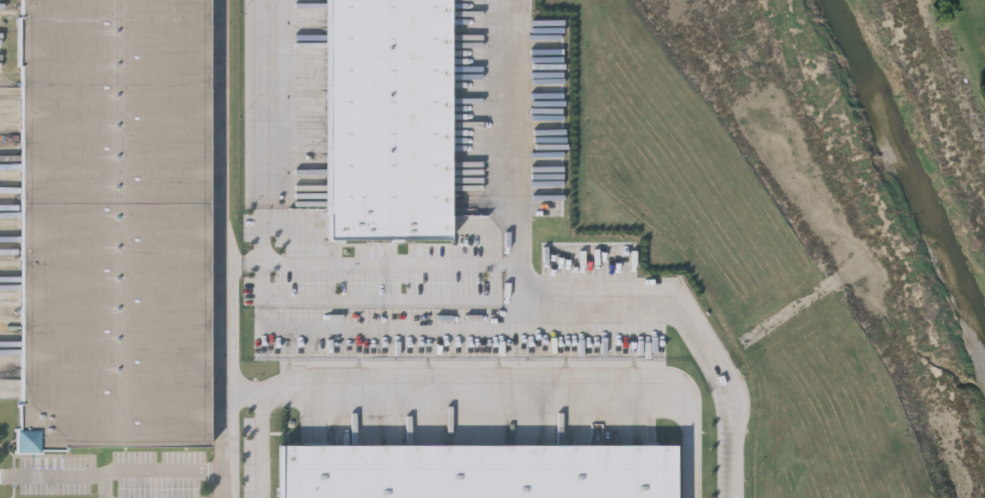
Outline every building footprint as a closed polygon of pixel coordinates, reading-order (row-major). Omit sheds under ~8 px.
[(21,452),(22,0),(212,0),(212,452),(21,452)] [(327,244),(326,0),(448,0),(449,244),(327,244)] [(676,445),(676,497),(279,497),(279,446),(676,445)]
